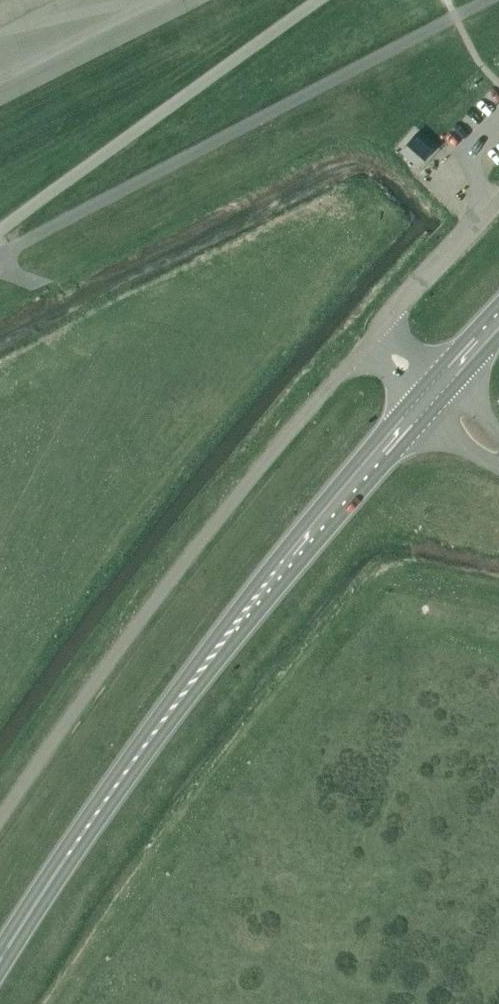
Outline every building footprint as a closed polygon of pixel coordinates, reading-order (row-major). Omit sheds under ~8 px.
[(486,21),(467,31),(471,40),(491,30),(486,21)] [(431,148),(414,133),(402,147),(419,162),(431,148)] [(165,294),(186,285),(183,277),(162,286),(165,294)]
